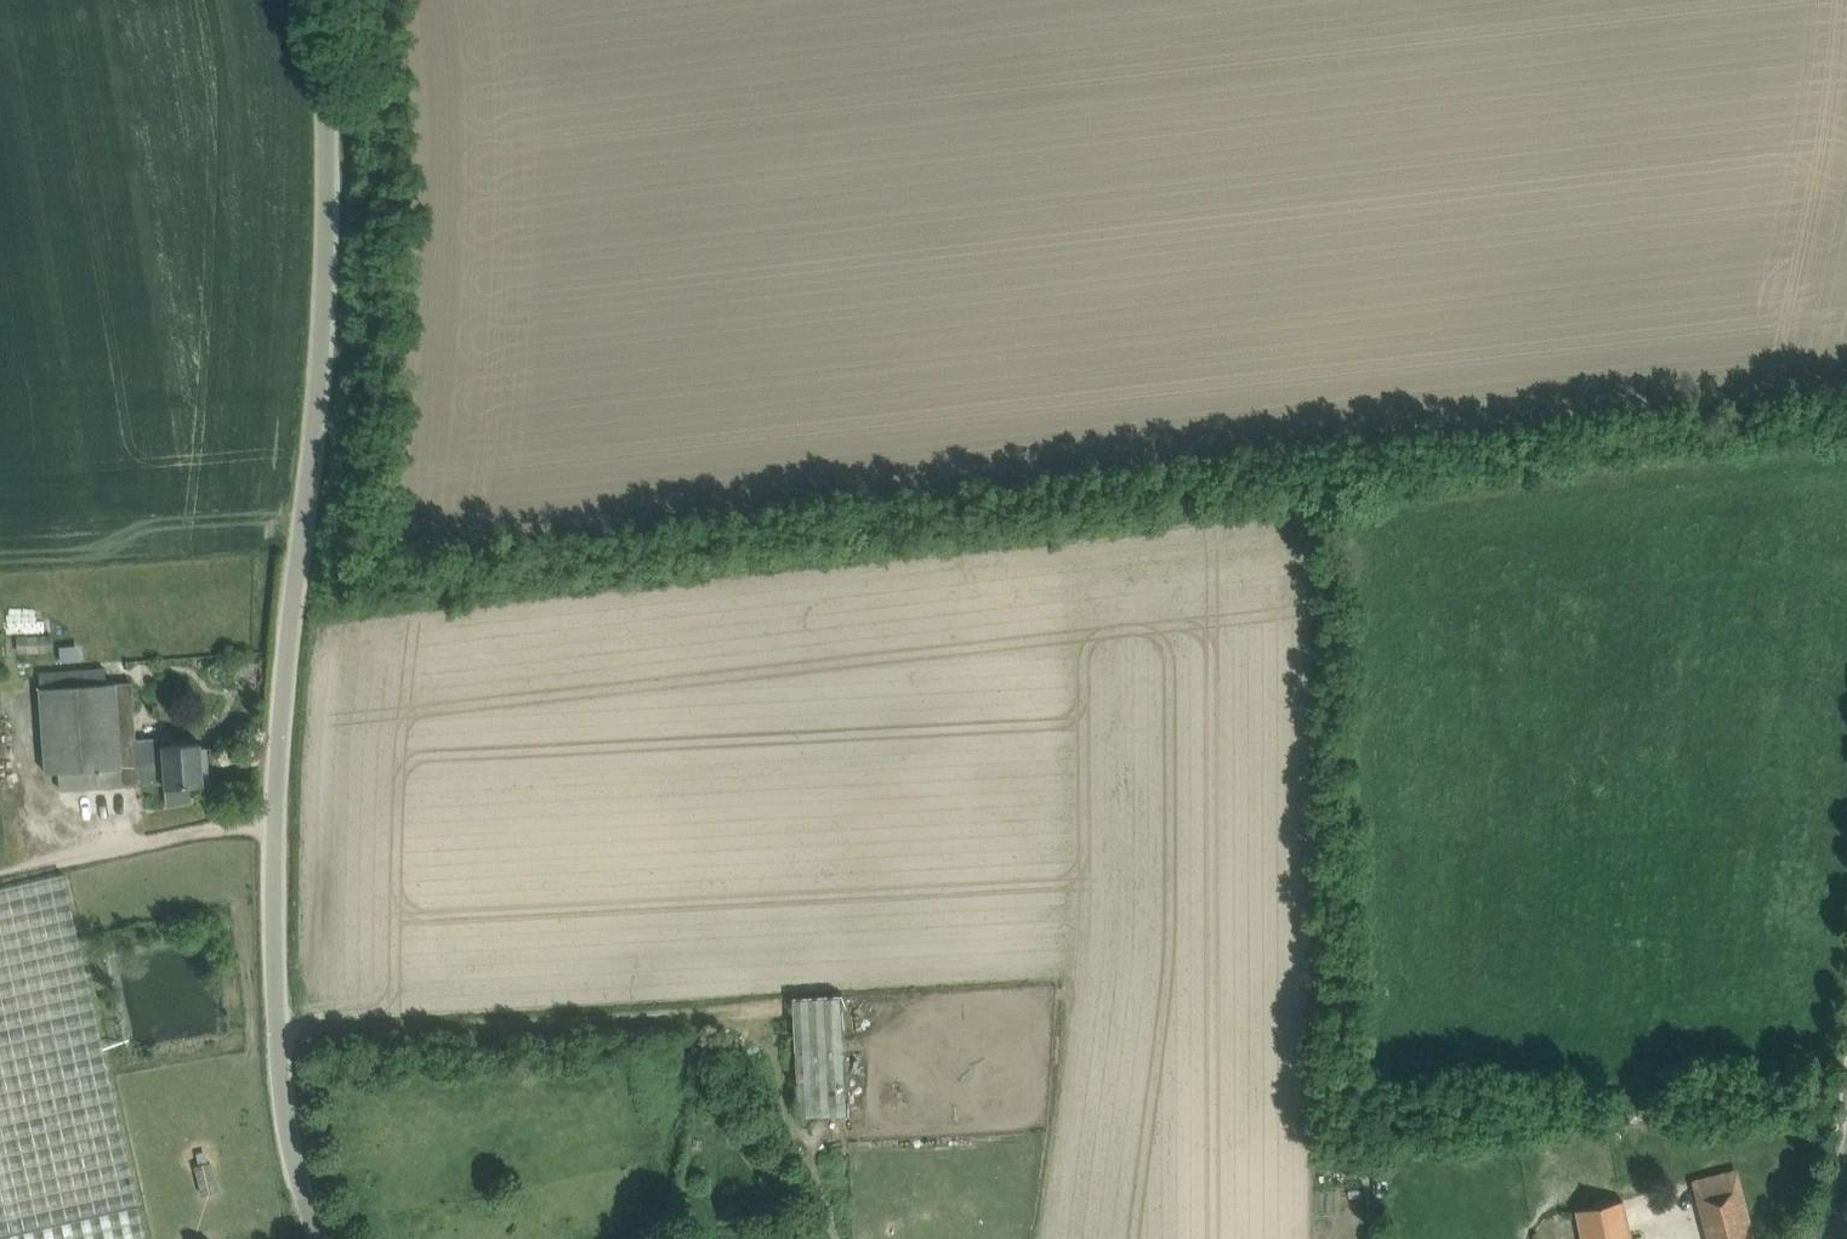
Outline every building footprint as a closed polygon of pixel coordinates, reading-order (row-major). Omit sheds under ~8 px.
[(19,652),(34,652),(53,652),(53,632),(19,632),(19,652)] [(76,659),(75,645),(60,646),(61,660),(76,659)] [(201,742),(166,745),(166,736),(136,739),(132,681),(106,683),(105,668),(39,673),(40,688),(46,773),(60,771),(61,789),(166,782),(166,786),(167,786),(168,804),(191,799),(190,785),(204,784),(204,783),(209,783),(208,763),(203,764),(201,742)] [(64,871),(0,886),(0,1238),(146,1238),(64,871)] [(845,992),(797,994),(801,1113),(850,1111),(845,992)] [(218,1190),(211,1160),(194,1164),(201,1194),(218,1190)] [(1741,1187),(1736,1167),(1694,1178),(1699,1198),(1709,1238),(1754,1238),(1741,1187)] [(1622,1200),(1575,1210),(1582,1238),(1631,1238),(1622,1200)] [(779,1220),(791,1221),(792,1206),(780,1206),(780,1203),(769,1203),(768,1217),(779,1217),(779,1220)]
